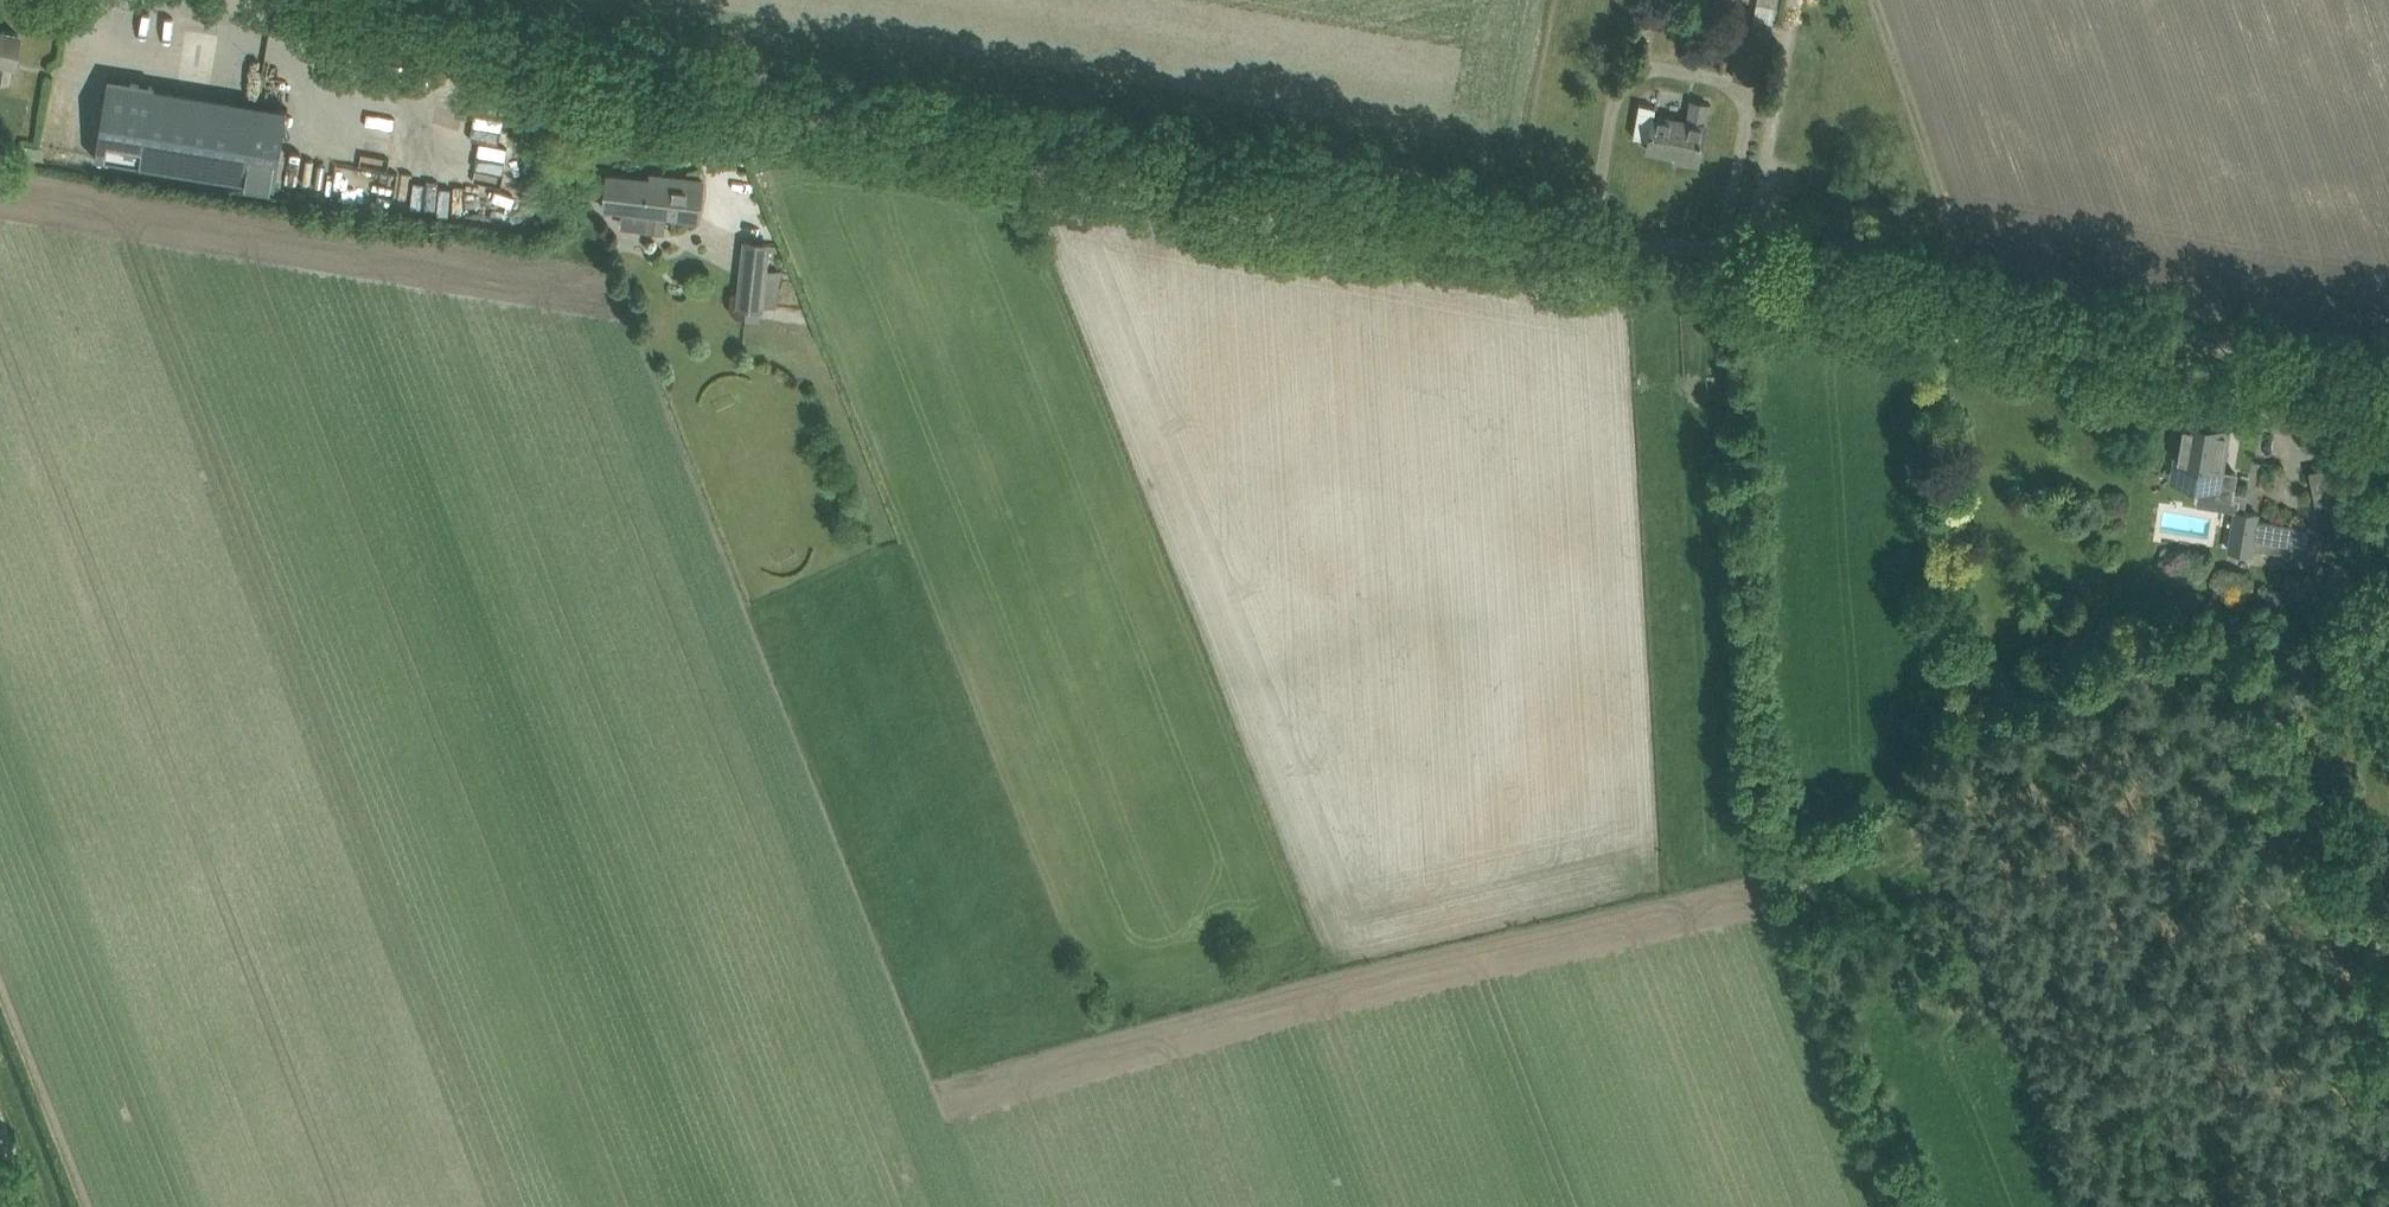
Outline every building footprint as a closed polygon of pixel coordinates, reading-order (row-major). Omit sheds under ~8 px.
[(1752,18),(1771,22),(1775,0),(1756,0),(1752,18)] [(7,82),(11,63),(17,33),(0,29),(0,80),(7,82)] [(112,80),(108,104),(99,158),(275,186),(288,109),(112,80)] [(1654,115),(1656,107),(1640,103),(1633,136),(1650,139),(1648,149),(1682,155),(1681,159),(1698,163),(1703,139),(1705,123),(1704,123),(1708,102),(1692,99),(1688,121),(1654,115)] [(398,169),(417,174),(423,147),(404,142),(406,132),(374,124),(365,162),(398,169)] [(604,207),(623,209),(649,212),(647,230),(664,232),(666,214),(698,218),(702,180),(662,176),(662,180),(607,174),(604,207)] [(447,214),(450,187),(401,182),(398,209),(447,214)] [(738,307),(762,310),(769,242),(745,239),(738,307)] [(2184,424),(2180,447),(2175,476),(2217,483),(2226,431),(2184,424)] [(2253,546),(2292,553),(2304,555),(2308,527),(2257,519),(2258,512),(2237,509),(2230,549),(2252,553),(2253,546)]
